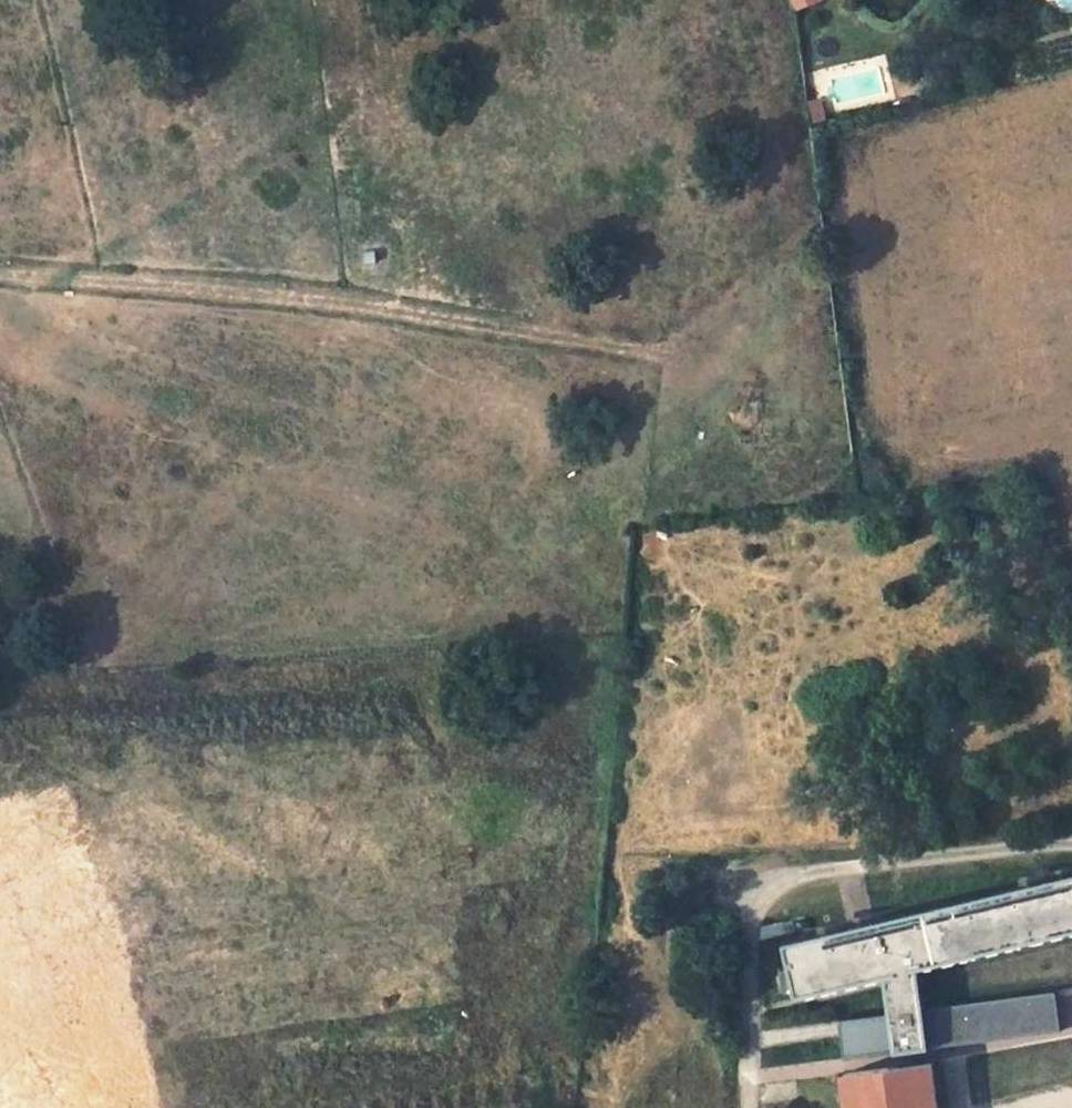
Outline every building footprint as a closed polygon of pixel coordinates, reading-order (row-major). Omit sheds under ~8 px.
[(783,942),(796,997),(885,976),(919,967),(1071,931),(1071,874),(783,942)] [(919,967),(885,976),(890,1012),(924,1007),(919,967)] [(924,1007),(890,1012),(895,1052),(1061,1030),(1056,990),(924,1007)] [(890,1012),(838,1019),(843,1058),(895,1052),(890,1012)] [(845,1072),(849,1107),(936,1107),(930,1061),(845,1072)]
